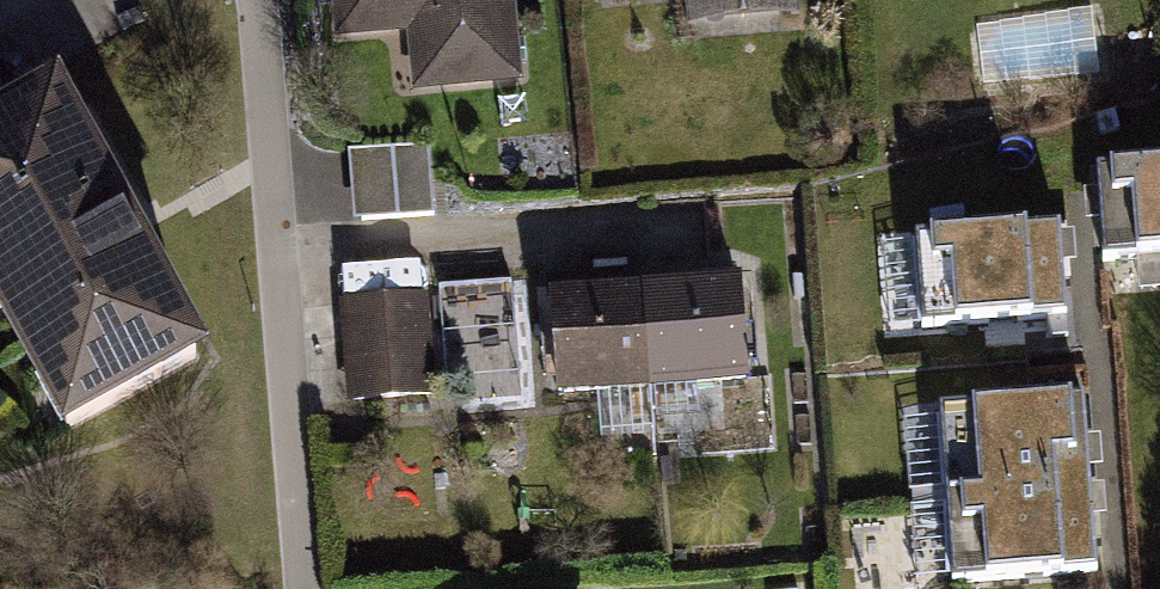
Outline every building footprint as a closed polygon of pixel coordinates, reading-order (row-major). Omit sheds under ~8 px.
[(417,90),(519,90),(519,0),(340,0),(340,40),(417,41),(417,90)] [(676,41),(791,37),(789,0),(675,0),(676,41)] [(0,145),(0,362),(64,473),(208,390),(49,116),(0,145)] [(354,144),(358,224),(440,219),(436,140),(354,144)] [(1115,292),(1159,289),(1159,165),(1087,171),(1095,262),(1113,260),(1115,292)] [(1050,226),(872,240),(879,332),(1036,320),(1038,338),(1059,336),(1050,226)] [(771,381),(764,264),(654,271),(661,388),(771,381)] [(557,396),(661,388),(654,271),(547,276),(557,396)] [(438,308),(348,311),(351,402),(440,400),(438,308)] [(1070,398),(928,409),(934,491),(901,494),(908,582),(1083,569),(1070,398)]
